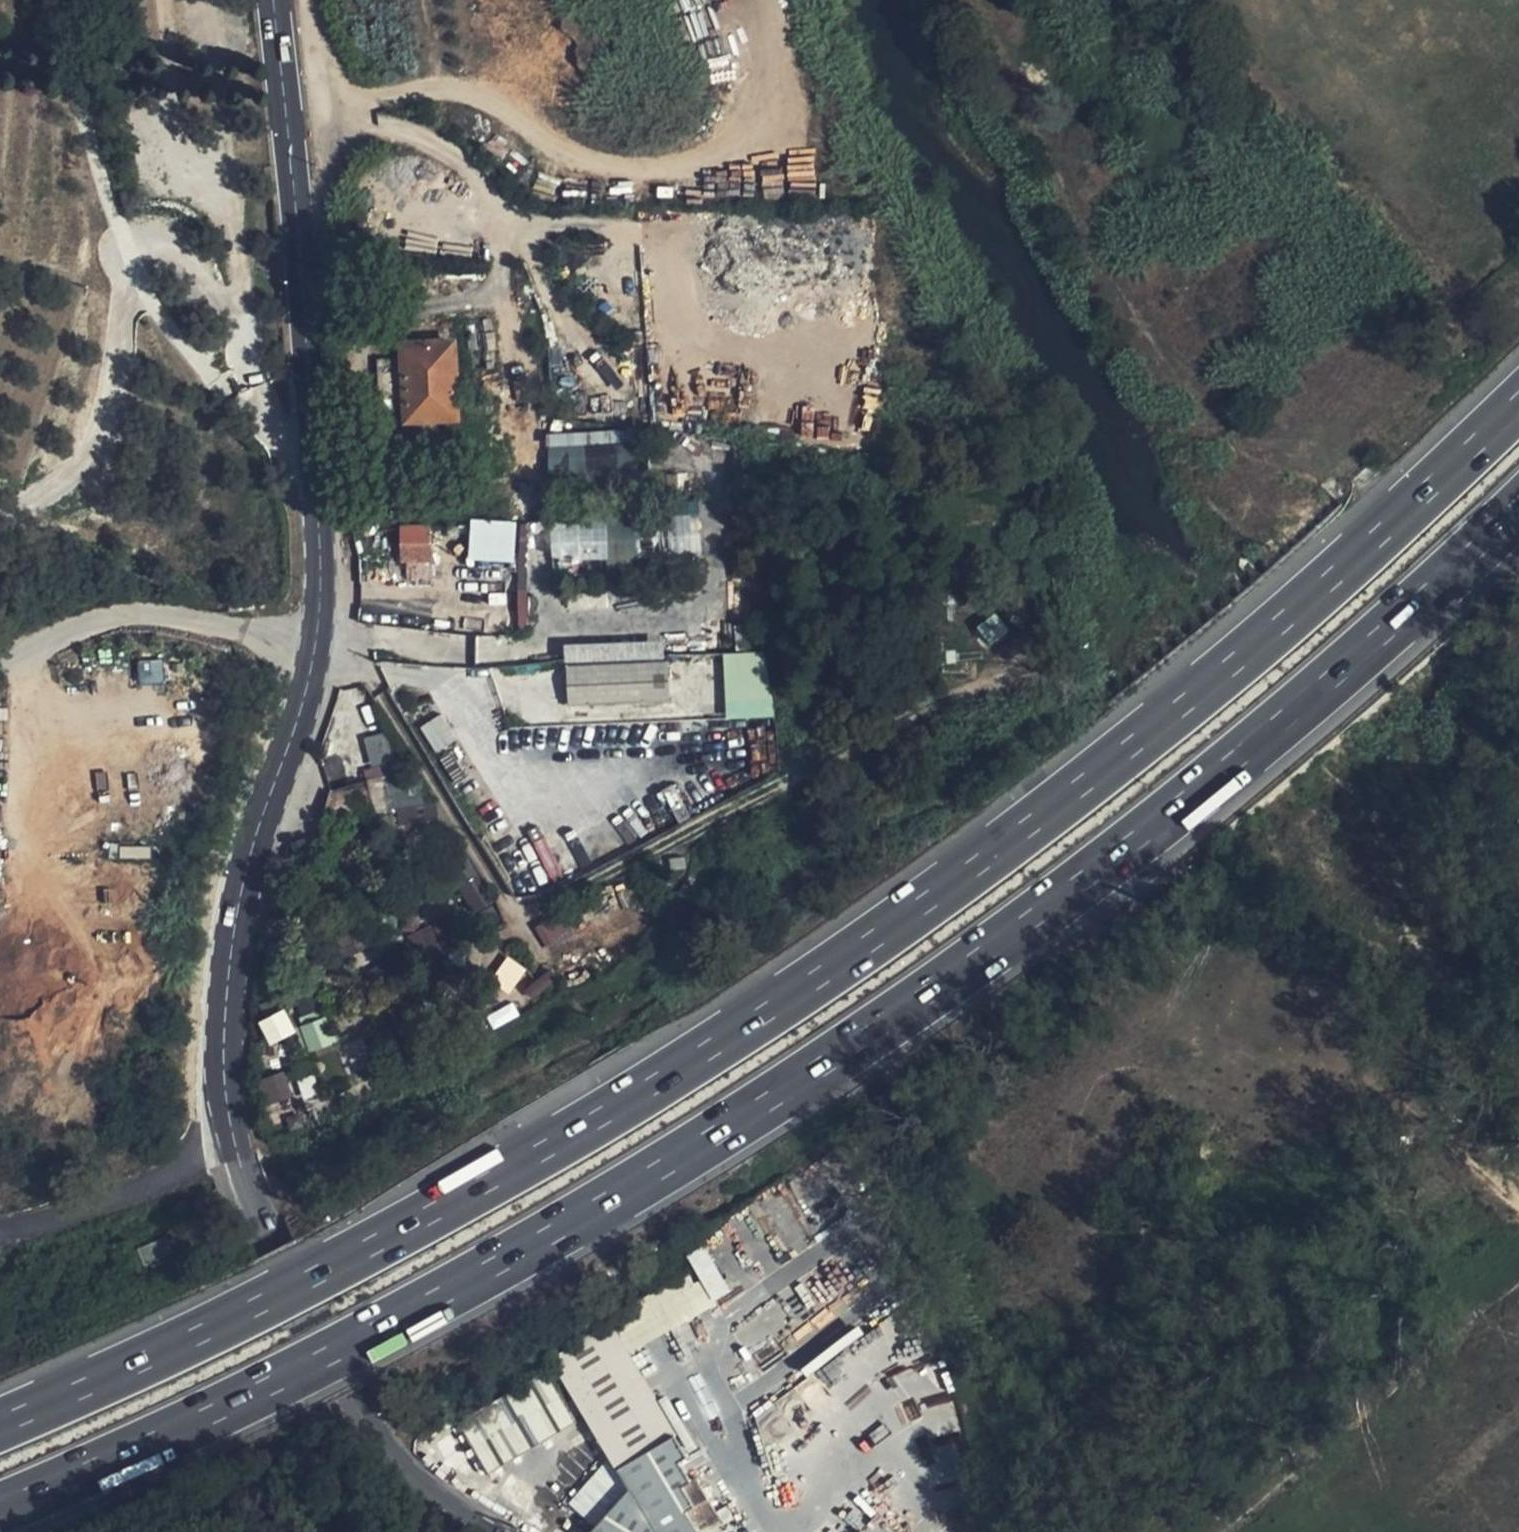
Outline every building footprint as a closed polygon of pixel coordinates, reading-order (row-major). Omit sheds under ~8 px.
[(452,344),(405,347),(406,358),(408,410),(409,424),(418,424),(447,422),(456,421),(452,344)] [(378,411),(408,410),(406,358),(375,359),(378,411)] [(450,466),(447,422),(418,424),(420,468),(450,466)] [(547,432),(549,482),(643,479),(641,429),(547,432)] [(470,518),(467,560),(514,563),(516,521),(470,518)] [(550,521),(552,562),(637,559),(636,518),(550,521)] [(432,559),(431,528),(401,530),(402,560),(432,559)] [(974,626),(987,646),(1008,633),(995,613),(974,626)] [(564,645),(567,706),(668,701),(664,639),(564,645)] [(1017,664),(1009,645),(983,658),(991,677),(1017,664)] [(722,654),(726,720),(771,717),(767,651),(722,654)] [(137,661),(138,685),(164,683),(163,659),(137,661)] [(433,750),(453,741),(442,715),(421,725),(433,750)] [(384,732),(362,738),(369,761),(390,755),(384,732)] [(378,765),(363,768),(366,783),(326,792),(333,821),(388,808),(378,765)] [(670,881),(667,855),(658,857),(660,883),(670,881)] [(554,914),(534,928),(547,947),(567,932),(554,914)] [(511,988),(524,969),(507,958),(495,977),(511,988)] [(484,1017),(493,1031),(520,1015),(511,1001),(484,1017)] [(317,1004),(293,1016),(311,1052),(335,1041),(317,1004)] [(256,1021),(269,1048),(297,1035),(285,1008),(256,1021)] [(259,1079),(267,1104),(292,1097),(284,1072),(259,1079)] [(629,1322),(646,1355),(731,1304),(716,1279),(705,1286),(700,1279),(629,1322)] [(597,1413),(628,1464),(687,1430),(646,1355),(629,1322),(559,1363),(588,1414),(589,1417),(597,1413)] [(500,1464),(588,1414),(559,1363),(470,1415),(500,1464)] [(718,1518),(723,1522),(738,1512),(716,1472),(705,1477),(694,1458),(699,1451),(687,1430),(628,1464),(640,1485),(598,1531),(695,1531),(718,1518)]
